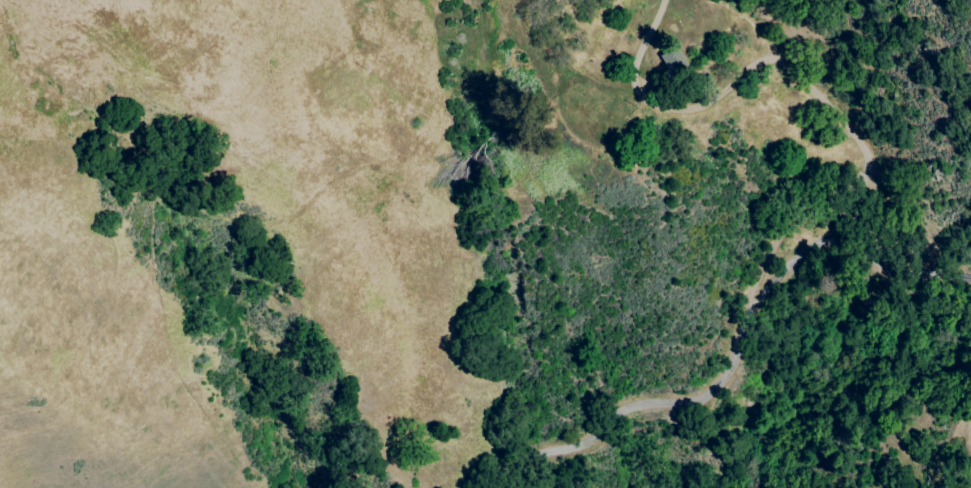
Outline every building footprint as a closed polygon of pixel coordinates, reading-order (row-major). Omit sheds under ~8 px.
[(658,54),(674,45),(688,68),(671,77),(658,54)]
